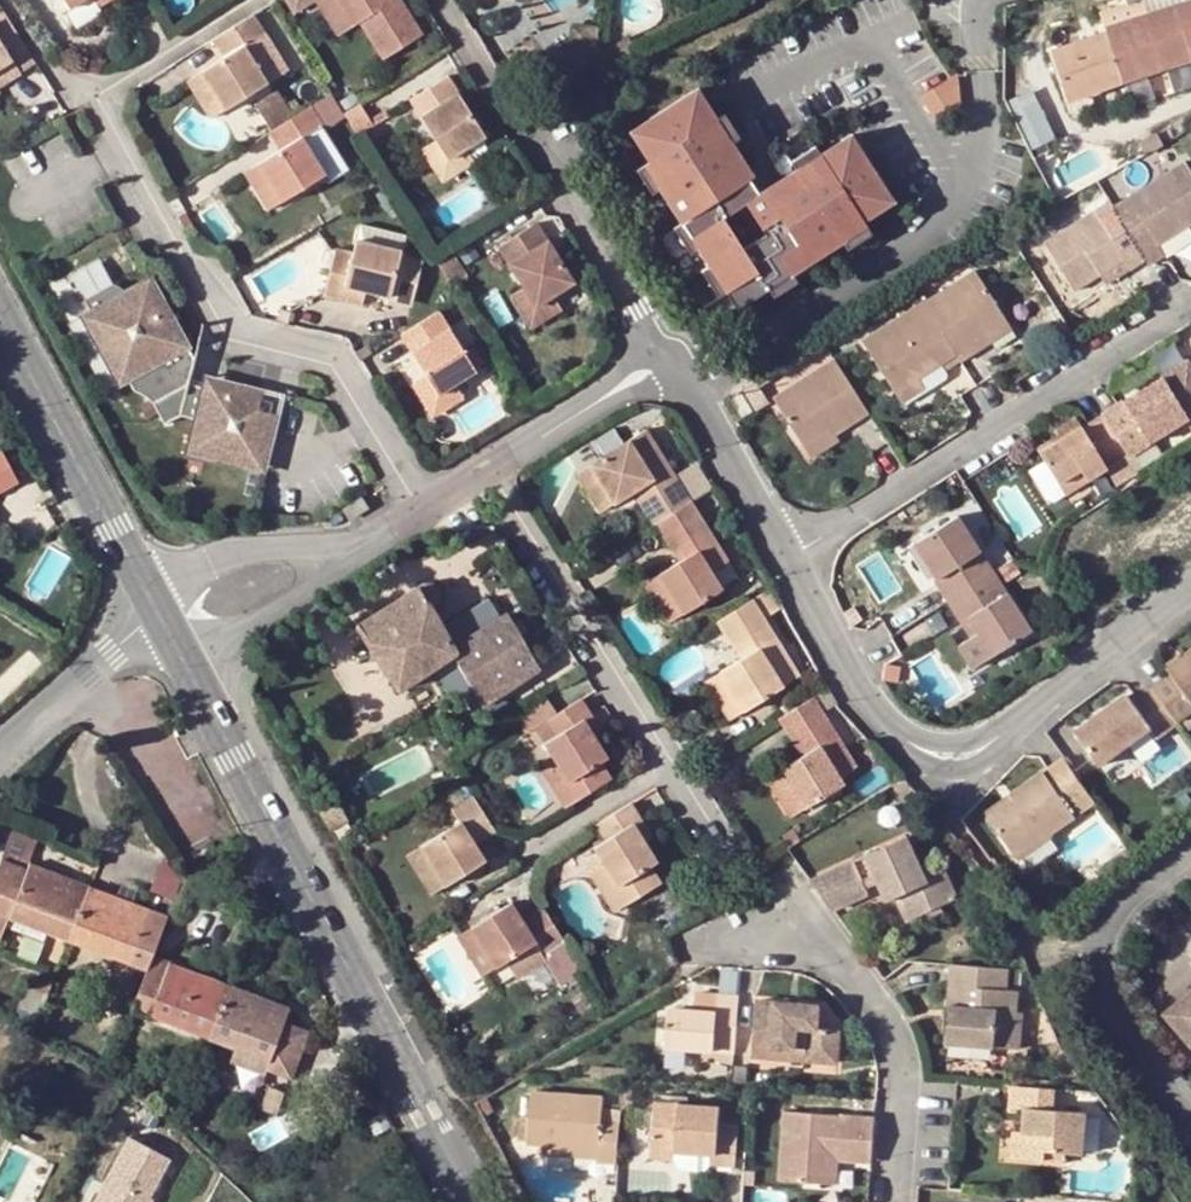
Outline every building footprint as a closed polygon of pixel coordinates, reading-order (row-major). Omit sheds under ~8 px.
[(74,20),(95,7),(93,3),(97,0),(61,0),(74,20)] [(95,7),(104,20),(119,10),(113,0),(97,0),(93,3),(95,7)] [(134,0),(113,0),(119,10),(134,0)] [(336,0),(329,0),(319,6),(344,47),(360,36),(336,0)] [(360,36),(365,32),(387,66),(425,44),(402,6),(395,10),(389,0),(336,0),(360,36)] [(395,10),(402,6),(399,0),(389,0),(395,10)] [(1126,2),(1095,12),(1103,34),(1052,49),(1066,99),(1133,77),(1186,59),(1186,57),(1190,55),(1190,0),(1125,0),(1126,2)] [(6,20),(0,24),(0,77),(14,68),(12,66),(28,55),(6,20)] [(269,43),(256,22),(224,42),(234,60),(228,64),(204,80),(228,119),(271,91),(250,56),(269,43)] [(573,22),(570,51),(550,61),(561,85),(594,70),(598,24),(573,22)] [(234,60),(224,42),(216,47),(228,64),(234,60)] [(14,68),(20,78),(36,68),(28,55),(12,66),(14,68)] [(14,68),(0,77),(0,94),(21,81),(20,78),(14,68)] [(957,76),(928,96),(943,117),(972,97),(957,76)] [(217,125),(228,119),(204,80),(194,86),(217,125)] [(458,108),(464,103),(452,82),(414,108),(437,149),(451,169),(469,157),(489,145),(474,120),(468,123),(458,108)] [(1032,87),(1004,101),(1027,151),(1056,137),(1032,87)] [(888,193),(851,135),(821,154),(796,170),(746,202),(766,235),(743,248),(715,203),(755,178),(732,143),(717,118),(697,89),(639,126),(657,156),(649,161),(664,186),(685,221),(700,248),(711,265),(723,286),(734,303),(765,284),(789,269),(789,268),(838,237),(863,221),(858,213),(888,193)] [(257,114),(274,142),(282,136),(296,127),(279,100),(257,114)] [(336,103),(315,115),(327,135),(347,122),(336,103)] [(474,120),(464,103),(458,108),(468,123),(474,120)] [(363,112),(347,122),(365,151),(381,141),(363,112)] [(725,114),(717,118),(732,143),(740,138),(725,114)] [(327,135),(315,115),(296,127),(282,136),(292,154),(286,158),(262,173),(287,213),(331,185),(307,147),(327,135)] [(657,156),(639,126),(630,131),(649,161),(657,156)] [(1135,145),(1141,155),(1159,145),(1153,135),(1135,145)] [(292,154),(282,136),(274,142),(286,158),(292,154)] [(796,170),(821,154),(815,146),(791,162),(796,170)] [(451,169),(437,149),(427,155),(446,186),(474,166),(469,157),(451,169)] [(664,186),(649,161),(636,169),(651,194),(664,186)] [(1148,263),(1162,254),(1157,246),(1189,226),(1190,225),(1190,175),(1182,161),(1112,207),(1126,228),(1147,261),(1148,263)] [(277,220),(287,213),(262,173),(251,180),(277,220)] [(888,193),(858,213),(863,221),(893,202),(888,193)] [(1112,207),(1106,197),(1039,242),(1072,290),(1097,274),(1123,259),(1130,271),(1147,261),(1126,228),(1112,207)] [(700,248),(685,221),(671,229),(687,255),(700,248)] [(871,234),(863,221),(838,237),(846,250),(871,234)] [(1162,254),(1164,257),(1190,240),(1190,229),(1189,226),(1157,246),(1162,254)] [(548,250),(554,246),(541,227),(504,255),(529,294),(542,315),(561,303),(582,291),(565,264),(560,268),(548,250)] [(363,231),(359,247),(404,259),(406,254),(408,244),(363,231)] [(565,264),(554,246),(548,250),(560,268),(565,264)] [(325,300),(346,307),(350,293),(368,298),(392,304),(393,301),(404,259),(359,247),(354,262),(337,258),(325,300)] [(424,259),(406,254),(404,259),(393,301),(412,306),(424,259)] [(94,294),(120,281),(108,258),(82,271),(94,294)] [(455,258),(439,268),(453,291),(469,280),(455,258)] [(1097,274),(1105,286),(1130,271),(1123,259),(1097,274)] [(710,294),(723,286),(711,265),(697,273),(710,294)] [(789,269),(765,284),(773,297),(797,281),(789,269)] [(973,269),(922,300),(955,353),(959,358),(988,342),(996,357),(1019,344),(973,269)] [(80,308),(87,319),(126,393),(133,406),(137,408),(141,411),(148,419),(154,427),(163,445),(174,439),(187,444),(183,459),(261,481),(274,436),(253,431),(259,412),(201,396),(188,390),(193,366),(149,287),(124,301),(108,292),(80,308)] [(350,293),(346,307),(365,312),(368,298),(350,293)] [(542,315),(529,294),(519,301),(539,332),(567,314),(561,303),(542,315)] [(955,353),(922,300),(904,311),(858,339),(891,393),(915,378),(936,365),(955,353)] [(437,313),(396,339),(409,359),(416,356),(424,371),(419,376),(421,377),(436,400),(455,387),(477,374),(437,313)] [(126,393),(87,319),(77,326),(117,399),(126,393)] [(416,356),(409,359),(419,376),(424,371),(416,356)] [(868,412),(833,358),(769,398),(800,445),(824,430),(829,436),(868,412)] [(1102,415),(1129,457),(1156,440),(1189,418),(1190,419),(1190,418),(1190,369),(1186,362),(1163,377),(1102,415)] [(915,378),(891,393),(897,401),(941,374),(936,365),(915,378)] [(463,399),(455,387),(436,400),(421,377),(410,387),(431,420),(463,399)] [(753,382),(744,387),(746,392),(756,408),(765,403),(753,382)] [(204,383),(201,396),(259,412),(253,431),(274,436),(283,405),(204,383)] [(733,400),(743,417),(757,410),(756,408),(746,392),(733,400)] [(1129,457),(1102,415),(1095,420),(1082,428),(1064,441),(1061,436),(1037,451),(1045,466),(1028,476),(1045,504),(1051,507),(1065,498),(1058,486),(1081,473),(1089,483),(1108,472),(1117,487),(1139,474),(1129,457)] [(632,493),(648,520),(652,518),(687,495),(684,491),(637,418),(584,453),(607,493),(624,481),(630,478),(637,489),(632,493)] [(1064,441),(1082,428),(1076,418),(1056,429),(1061,436),(1064,441)] [(824,430),(800,445),(808,458),(832,443),(829,436),(824,430)] [(1156,440),(1129,457),(1139,474),(1166,457),(1156,440)] [(19,481),(4,451),(0,453),(0,492),(19,481)] [(607,493),(584,453),(570,462),(593,502),(607,493)] [(261,481),(183,459),(180,473),(257,497),(261,481)] [(534,479),(526,468),(522,471),(519,475),(517,477),(517,480),(518,485),(520,490),(534,479)] [(1065,498),(1089,483),(1081,473),(1058,486),(1065,498)] [(713,480),(710,475),(684,491),(687,495),(713,480)] [(624,481),(632,493),(637,489),(630,478),(624,481)] [(342,508),(350,520),(369,507),(362,495),(342,508)] [(687,495),(652,518),(669,546),(675,541),(682,552),(675,556),(656,569),(679,609),(720,583),(709,566),(725,555),(687,495)] [(966,591),(995,572),(959,516),(918,542),(939,576),(936,578),(950,600),(966,591)] [(675,541),(669,546),(675,556),(682,552),(675,541)] [(736,573),(725,555),(709,566),(720,583),(736,573)] [(667,617),(679,609),(656,569),(643,578),(667,617)] [(1032,631),(995,572),(966,591),(950,600),(963,622),(971,617),(981,632),(973,639),(959,647),(957,643),(940,654),(960,688),(978,678),(973,669),(1032,631)] [(73,574),(67,586),(78,591),(84,580),(73,574)] [(763,583),(714,614),(730,641),(735,639),(741,650),(736,653),(715,667),(740,708),(796,670),(761,612),(775,603),(763,583)] [(538,668),(508,613),(453,651),(435,618),(440,611),(442,605),(441,601),(439,595),(436,592),(432,589),(427,588),(421,588),(417,590),(359,628),(398,689),(452,655),(483,705),(538,668)] [(963,622),(973,639),(981,632),(971,617),(963,622)] [(735,639),(730,641),(736,653),(741,650),(735,639)] [(1153,688),(1177,720),(1190,710),(1190,653),(1169,668),(1173,674),(1153,688)] [(729,714),(740,708),(715,667),(703,675),(729,714)] [(1177,720),(1153,688),(1133,702),(1128,694),(1077,732),(1101,764),(1133,742),(1153,729),(1160,741),(1180,726),(1177,720)] [(853,763),(810,691),(774,713),(792,742),(799,738),(804,747),(799,752),(777,766),(801,806),(841,782),(837,771),(853,763)] [(579,717),(587,713),(575,696),(543,717),(552,732),(540,741),(548,756),(575,797),(607,777),(596,762),(604,755),(590,735),(579,717)] [(1185,732),(1190,727),(1190,711),(1177,720),(1180,726),(1185,732)] [(598,731),(587,713),(579,717),(590,735),(598,731)] [(196,748),(186,728),(179,732),(189,751),(196,748)] [(1153,729),(1133,742),(1141,754),(1160,741),(1153,729)] [(799,738),(792,742),(799,752),(804,747),(799,738)] [(575,797),(548,756),(536,766),(563,805),(575,797)] [(1042,774),(1009,798),(1014,805),(988,822),(1014,858),(1051,833),(1073,817),(1094,802),(1063,759),(1042,774)] [(789,812),(801,806),(777,766),(764,775),(789,812)] [(335,789),(320,798),(336,825),(351,817),(335,789)] [(470,841),(492,827),(469,790),(445,806),(452,819),(415,842),(440,883),(475,862),(463,844),(470,841)] [(1014,805),(1009,798),(984,816),(988,822),(1014,805)] [(638,818),(627,801),(592,822),(601,835),(588,843),(598,861),(623,903),(656,883),(646,864),(651,861),(639,841),(630,824),(638,818)] [(648,835),(638,818),(630,824),(639,841),(648,835)] [(0,857),(0,860),(26,871),(28,865),(37,842),(10,831),(0,857)] [(1057,841),(1051,833),(1014,858),(1021,867),(1057,841)] [(481,859),(470,841),(463,844),(475,862),(481,859)] [(440,883),(415,842),(403,850),(429,889),(440,883)] [(907,842),(867,860),(877,882),(887,903),(898,898),(910,922),(955,900),(941,869),(924,877),(907,842)] [(67,880),(28,865),(26,871),(0,860),(0,935),(5,924),(40,938),(43,931),(69,941),(86,897),(64,889),(67,880)] [(867,860),(852,867),(863,888),(877,882),(867,860)] [(623,903),(598,861),(586,869),(611,910),(623,903)] [(852,867),(811,885),(831,914),(866,895),(863,888),(852,867)] [(89,888),(67,880),(64,889),(86,897),(89,888)] [(89,888),(86,897),(108,904),(111,896),(89,888)] [(108,904),(86,897),(69,941),(95,951),(100,943),(132,956),(128,963),(145,970),(152,956),(166,917),(111,896),(108,904)] [(511,919),(517,915),(507,898),(500,902),(511,919)] [(555,987),(580,971),(537,903),(517,915),(511,919),(500,902),(466,924),(493,966),(502,959),(512,977),(540,961),(555,987)] [(480,973),(493,966),(466,924),(452,932),(480,973)] [(100,943),(95,951),(128,963),(132,956),(100,943)] [(229,985),(152,956),(145,970),(131,1010),(149,1017),(152,1008),(185,1020),(181,1030),(208,1040),(229,985)] [(1005,990),(1006,967),(952,964),(947,1045),(1020,1050),(1022,1012),(1016,1011),(1017,990),(1005,990)] [(289,1008),(229,985),(208,1040),(235,1051),(239,1041),(272,1054),(267,1068),(292,1077),(308,1032),(284,1022),(289,1008)] [(1158,1018),(1186,1049),(1190,1045),(1190,987),(1158,1018)] [(732,1042),(735,999),(693,997),(692,1012),(665,1010),(662,1050),(710,1052),(710,1041),(732,1042)] [(750,1060),(767,1061),(767,1049),(801,1052),(799,1064),(832,1067),(835,1030),(816,1030),(818,1007),(753,1003),(750,1060)] [(152,1008),(149,1017),(181,1030),(185,1020),(152,1008)] [(230,1062),(265,1075),(267,1068),(272,1054),(239,1041),(235,1051),(230,1062)] [(731,1053),(732,1042),(710,1041),(710,1052),(731,1053)] [(767,1049),(767,1061),(799,1064),(801,1052),(767,1049)] [(619,1082),(617,1110),(629,1110),(631,1083),(619,1082)] [(1055,1110),(1056,1088),(1013,1085),(1011,1114),(1025,1115),(1024,1134),(1013,1133),(1011,1159),(1045,1160),(1046,1150),(1067,1152),(1082,1153),(1087,1113),(1055,1110)] [(596,1148),(599,1122),(599,1096),(528,1091),(525,1143),(540,1144),(596,1148)] [(655,1101),(651,1148),(675,1149),(708,1151),(719,1152),(720,1126),(720,1107),(655,1101)] [(871,1161),(874,1118),(785,1113),(780,1181),(827,1181),(830,1158),(838,1159),(871,1161)] [(614,1166),(616,1124),(599,1122),(596,1148),(595,1164),(614,1166)] [(735,1127),(720,1126),(719,1152),(708,1151),(708,1166),(734,1168),(735,1127)] [(170,1158),(129,1136),(94,1201),(150,1201),(152,1198),(150,1196),(170,1158)] [(540,1160),(595,1164),(596,1148),(540,1144),(540,1160)] [(675,1149),(651,1148),(651,1158),(674,1160),(675,1149)] [(675,1149),(674,1160),(674,1165),(677,1170),(701,1172),(708,1166),(708,1151),(675,1149)] [(1046,1150),(1045,1160),(1066,1161),(1067,1152),(1046,1150)] [(830,1158),(827,1181),(838,1182),(838,1159),(830,1158)]
